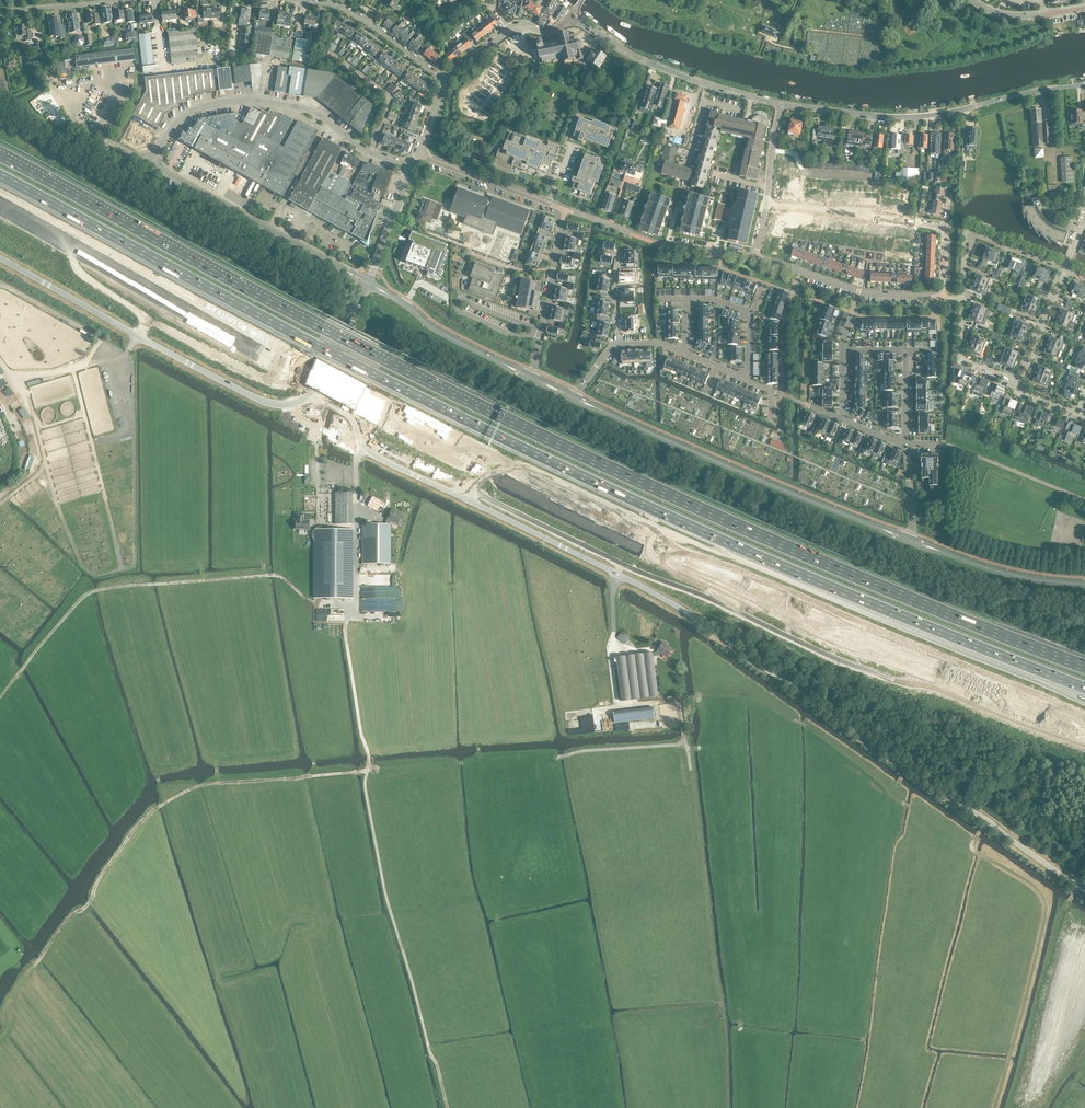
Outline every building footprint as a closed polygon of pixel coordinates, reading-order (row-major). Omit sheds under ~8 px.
[(397,1),(397,0),(387,0),(385,4),(395,9),(399,2),(397,1)] [(523,6),(524,6),(524,8),(531,12),(536,4),(529,0),(525,0),(523,6)] [(563,4),(556,0),(549,0),(540,16),(548,20),(544,27),(551,26),(556,19),(560,21),(567,9),(562,6),(563,4)] [(510,15),(512,5),(508,4),(509,2),(506,1),(504,10),(506,12),(510,15)] [(531,12),(538,16),(543,8),(536,4),(531,12)] [(246,26),(246,20),(245,20),(245,18),(249,19),(250,9),(240,8),(239,18),(241,18),(241,20),(239,20),(239,25),(240,25),(238,47),(250,48),(251,26),(246,26)] [(101,10),(103,23),(111,22),(110,21),(111,18),(110,9),(101,10)] [(132,9),(125,10),(127,23),(134,22),(132,9)] [(184,10),(185,19),(185,21),(192,20),(193,28),(198,27),(198,23),(196,10),(196,9),(191,9),(191,10),(184,10)] [(201,10),(196,10),(198,23),(203,23),(203,19),(211,19),(211,9),(202,9),(202,11),(201,11),(201,10)] [(219,9),(211,9),(211,19),(219,19),(219,9)] [(258,19),(268,20),(269,11),(260,9),(258,19)] [(125,22),(123,11),(113,12),(115,23),(125,22)] [(94,14),(93,12),(85,13),(87,23),(91,23),(91,25),(99,24),(98,13),(94,14)] [(278,12),(277,22),(277,25),(283,26),(283,23),(285,13),(278,12)] [(283,23),(283,26),(290,27),(290,24),(292,14),(285,13),(283,23)] [(487,23),(492,29),(498,25),(496,22),(498,21),(492,13),(490,15),(492,18),(487,23)] [(66,19),(67,19),(70,32),(76,31),(76,30),(79,29),(77,14),(70,15),(69,14),(68,14),(66,14),(65,15),(65,16),(65,17),(66,19)] [(146,23),(145,14),(138,15),(139,24),(146,23)] [(152,14),(145,14),(146,23),(153,22),(152,14)] [(295,39),(292,60),(307,63),(311,40),(314,40),(318,25),(314,24),(315,18),(305,16),(304,24),(304,26),(304,27),(305,28),(306,28),(303,41),(298,39),(295,39)] [(548,20),(540,16),(538,19),(536,23),(544,27),(548,20)] [(65,38),(63,26),(59,27),(58,22),(57,23),(57,18),(53,18),(53,17),(51,17),(49,18),(48,20),(50,37),(55,36),(56,38),(60,37),(60,39),(65,38)] [(388,19),(383,25),(389,30),(396,22),(393,19),(391,21),(388,19)] [(258,20),(255,20),(254,36),(255,36),(271,37),(271,29),(258,28),(258,20)] [(338,32),(342,24),(336,21),(332,29),(338,32)] [(392,32),(396,35),(403,25),(400,22),(392,32)] [(487,33),(492,29),(487,23),(482,27),(487,33)] [(125,25),(123,25),(123,27),(123,29),(126,29),(126,32),(133,31),(133,28),(136,28),(136,24),(132,24),(125,25)] [(342,24),(338,32),(337,35),(343,38),(344,35),(348,27),(342,24)] [(18,26),(19,36),(24,36),(24,42),(29,41),(29,44),(35,44),(36,50),(41,50),(40,41),(35,41),(32,41),(31,31),(26,31),(25,25),(18,26)] [(405,26),(403,25),(396,35),(399,37),(405,31),(403,29),(405,26)] [(775,38),(777,38),(779,33),(778,33),(778,32),(764,26),(762,32),(775,38)] [(355,30),(348,27),(344,35),(351,38),(355,30)] [(477,31),(482,37),(487,33),(482,27),(477,31)] [(429,28),(426,32),(431,37),(434,33),(429,28)] [(475,28),(469,32),(468,30),(465,32),(472,41),(475,39),(477,42),(482,37),(477,31),(475,28)] [(198,61),(194,29),(177,31),(172,31),(169,32),(168,32),(171,64),(198,61)] [(407,32),(405,31),(399,37),(403,40),(411,30),(409,29),(407,32)] [(414,33),(411,30),(403,40),(407,43),(414,33)] [(126,32),(124,33),(125,42),(132,41),(133,41),(133,43),(139,42),(137,31),(133,31),(126,32)] [(461,43),(466,50),(472,45),(470,43),(472,41),(465,32),(462,34),(466,39),(461,43)] [(583,59),(582,55),(581,52),(579,52),(579,51),(580,49),(581,49),(582,46),(581,44),(580,42),(578,41),(576,41),(574,42),(573,38),(575,37),(575,35),(574,32),(568,34),(568,33),(559,35),(560,40),(555,41),(554,41),(554,40),(549,41),(549,42),(548,42),(548,43),(543,44),(543,43),(537,44),(537,45),(538,49),(538,50),(537,50),(539,59),(540,59),(541,59),(542,63),(552,61),(553,61),(553,62),(558,61),(558,60),(559,60),(558,59),(564,58),(565,63),(574,61),(578,60),(583,59)] [(350,43),(356,47),(364,37),(358,33),(350,43)] [(159,65),(153,66),(149,34),(138,35),(143,73),(159,72),(159,65)] [(413,48),(421,37),(417,34),(409,45),(413,48)] [(80,35),(76,35),(73,39),(73,43),(76,46),(81,46),(84,42),(84,38),(80,35)] [(286,39),(279,38),(271,37),(255,36),(253,54),(289,59),(292,39),(286,39)] [(356,47),(361,51),(369,41),(364,37),(356,47)] [(423,39),(421,37),(413,48),(417,51),(422,44),(420,43),(423,39)] [(113,38),(102,40),(103,46),(114,44),(113,38)] [(369,41),(361,51),(367,55),(369,52),(375,45),(369,41)] [(424,55),(429,59),(434,52),(430,48),(432,45),(429,43),(423,51),(426,52),(424,55)] [(461,54),(466,50),(461,43),(456,47),(461,54)] [(380,49),(375,45),(369,52),(375,56),(380,49)] [(451,52),(456,58),(461,54),(456,47),(451,52)] [(135,60),(134,49),(114,51),(75,56),(76,68),(116,62),(135,60)] [(587,54),(582,55),(583,59),(594,66),(592,69),(597,72),(598,69),(599,69),(607,56),(598,51),(595,54),(593,53),(592,54),(589,53),(587,54)] [(437,61),(442,65),(442,56),(441,55),(440,56),(434,52),(429,59),(435,63),(437,61)] [(442,56),(442,65),(449,60),(450,62),(456,58),(451,52),(446,55),(445,54),(442,56)] [(383,64),(388,57),(383,53),(377,60),(376,58),(372,63),(380,68),(383,64)] [(388,68),(394,61),(388,57),(383,64),(388,68)] [(16,62),(13,58),(6,63),(8,66),(16,62)] [(64,61),(55,63),(56,65),(57,75),(66,73),(64,61)] [(394,72),(399,65),(394,61),(388,68),(394,72)] [(249,65),(251,82),(252,88),(260,89),(262,73),(261,64),(249,65)] [(251,82),(249,65),(233,67),(235,84),(251,82)] [(405,69),(399,65),(394,72),(399,77),(405,69)] [(274,91),(280,92),(285,93),(288,76),(289,68),(278,66),(275,85),(274,91)] [(229,68),(216,69),(219,91),(232,89),(229,68)] [(304,71),(289,68),(288,76),(291,77),(290,81),(288,94),(300,96),(304,71)] [(537,72),(531,69),(524,81),(530,84),(537,72)] [(146,91),(133,115),(157,128),(166,113),(172,112),(171,108),(179,107),(179,104),(186,103),(186,99),(193,98),(193,94),(216,92),(213,70),(144,78),(146,91)] [(372,105),(334,74),(307,70),(303,96),(317,98),(360,133),(372,105)] [(408,83),(414,76),(408,72),(403,79),(402,78),(400,81),(406,86),(408,83)] [(414,76),(408,83),(414,87),(419,80),(414,76)] [(425,84),(419,80),(414,87),(419,91),(425,84)] [(430,88),(425,84),(419,91),(425,95),(430,88)] [(661,84),(654,105),(662,107),(669,86),(661,84)] [(648,86),(641,107),(650,110),(657,89),(648,86)] [(671,100),(666,115),(669,115),(667,123),(669,123),(669,126),(679,129),(684,111),(685,108),(684,107),(683,107),(684,104),(685,104),(687,97),(684,96),(677,94),(675,99),(676,99),(675,102),(671,100)] [(410,109),(419,112),(422,105),(419,105),(420,102),(410,98),(409,101),(413,102),(410,109)] [(729,106),(741,108),(742,101),(723,98),(723,103),(730,105),(729,106)] [(252,108),(242,125),(247,128),(251,130),(261,113),(260,113),(252,108)] [(417,118),(419,112),(410,109),(408,115),(417,118)] [(271,115),(262,110),(260,113),(261,113),(251,130),(247,128),(239,142),(252,149),(260,135),(271,115)] [(1045,144),(1051,143),(1049,121),(1041,122),(1040,110),(1031,111),(1034,148),(1045,147),(1045,144)] [(1083,110),(1071,111),(1071,124),(1072,124),(1072,127),(1076,127),(1076,125),(1078,125),(1079,131),(1084,131),(1083,123),(1083,121),(1083,110)] [(711,111),(707,127),(710,128),(710,127),(720,129),(721,130),(721,131),(737,135),(748,137),(748,139),(750,139),(748,144),(747,144),(741,168),(738,167),(737,173),(740,174),(739,176),(742,177),(746,178),(746,179),(749,180),(750,179),(756,180),(758,173),(759,169),(758,169),(768,126),(768,125),(768,124),(768,123),(768,122),(767,121),(767,120),(766,119),(766,118),(765,117),(764,117),(763,116),(762,116),(761,116),(760,116),(758,116),(757,116),(756,116),(755,117),(754,117),(754,118),(753,119),(752,120),(752,121),(751,122),(751,123),(744,122),(745,121),(742,120),(727,116),(720,115),(719,116),(717,116),(718,113),(711,111)] [(269,141),(282,118),(272,112),(271,115),(260,135),(252,149),(268,159),(276,145),(276,144),(269,141)] [(201,119),(200,121),(206,124),(214,129),(229,137),(237,122),(241,115),(236,113),(201,119)] [(276,144),(276,145),(279,146),(293,120),(283,115),(282,118),(269,141),(276,144)] [(406,121),(414,125),(417,118),(408,115),(406,121)] [(586,140),(586,141),(608,149),(612,138),(614,139),(618,130),(577,115),(572,127),(577,129),(574,137),(579,139),(578,141),(583,143),(584,139),(586,140)] [(655,116),(653,125),(661,127),(664,118),(655,116)] [(189,128),(188,130),(186,134),(182,132),(178,140),(192,148),(206,124),(200,121),(198,120),(192,130),(189,128)] [(800,135),(802,123),(791,120),(788,133),(788,135),(793,136),(799,138),(800,135)] [(275,162),(262,186),(282,197),(318,131),(298,121),(275,162)] [(412,131),(414,125),(406,121),(403,128),(412,131)] [(131,122),(121,140),(134,147),(134,148),(134,147),(137,149),(141,148),(142,148),(141,147),(144,147),(145,147),(145,146),(148,145),(150,143),(150,142),(154,135),(131,122)] [(239,142),(247,128),(242,125),(237,122),(229,137),(239,142)] [(268,159),(252,149),(239,142),(229,137),(214,129),(206,124),(200,134),(202,135),(194,149),(248,178),(262,186),(275,162),(268,159)] [(717,138),(720,129),(710,127),(710,128),(707,127),(706,127),(706,129),(707,130),(705,135),(717,138)] [(824,141),(826,128),(818,127),(818,131),(813,130),(811,141),(816,142),(816,140),(824,141)] [(826,128),(824,141),(824,143),(825,143),(828,141),(832,142),(834,129),(826,128)] [(967,139),(966,146),(976,146),(977,129),(970,129),(969,136),(969,139),(967,139)] [(381,143),(388,146),(391,137),(385,134),(385,133),(382,131),(379,139),(382,141),(381,143)] [(854,148),(855,144),(856,133),(849,131),(847,143),(845,143),(845,146),(854,148)] [(557,157),(556,156),(559,146),(548,142),(547,147),(509,133),(505,145),(501,143),(493,166),(510,172),(512,166),(528,172),(529,171),(528,170),(529,167),(548,174),(552,162),(553,159),(556,161),(557,157)] [(864,134),(856,133),(855,144),(859,145),(859,146),(870,148),(873,135),(866,134),(865,135),(864,135),(864,134)] [(943,145),(942,159),(949,159),(949,150),(953,150),(953,146),(953,137),(954,137),(954,133),(949,133),(949,135),(944,134),(944,145),(943,145)] [(882,148),(884,135),(876,134),(874,147),(882,148)] [(918,139),(917,148),(925,149),(927,146),(927,134),(926,134),(925,134),(922,134),(921,135),(920,135),(920,141),(918,141),(918,139)] [(717,138),(705,135),(704,140),(707,141),(706,144),(715,146),(717,138)] [(890,140),(890,143),(892,143),(891,150),(898,150),(898,155),(903,155),(904,142),(901,142),(901,135),(892,135),(892,140),(890,140)] [(906,135),(904,157),(911,157),(913,155),(913,153),(913,151),(912,149),(912,147),(914,136),(906,135)] [(321,187),(329,172),(342,149),(322,137),(317,147),(318,147),(315,151),(288,200),(308,211),(321,187)] [(394,148),(397,139),(391,137),(388,146),(394,148)] [(404,141),(397,139),(394,148),(401,150),(404,141)] [(404,141),(401,150),(407,153),(410,144),(404,141)] [(713,155),(715,146),(706,144),(703,152),(713,155)] [(678,149),(666,145),(662,160),(672,163),(675,153),(676,153),(678,149)] [(460,147),(458,153),(470,158),(472,151),(460,147)] [(1044,147),(1034,148),(1035,158),(1044,157),(1044,147)] [(346,169),(353,156),(346,152),(341,162),(342,163),(341,166),(346,169)] [(713,155),(703,152),(703,156),(700,155),(698,160),(710,163),(713,155)] [(476,153),(474,159),(488,164),(490,158),(476,153)] [(596,159),(586,155),(579,173),(578,176),(578,177),(577,179),(574,178),(572,182),(575,183),(572,189),(581,192),(579,196),(592,200),(607,160),(597,156),(596,159)] [(361,160),(353,156),(346,169),(352,172),(353,169),(355,170),(361,160)] [(1074,182),(1072,157),(1061,158),(1063,182),(1074,182)] [(623,162),(620,171),(634,176),(636,171),(637,171),(637,172),(641,173),(643,166),(639,165),(638,169),(637,169),(637,167),(632,165),(634,162),(629,160),(628,164),(623,162)] [(700,164),(699,169),(708,172),(710,163),(698,160),(697,163),(700,164)] [(370,193),(379,168),(367,163),(366,165),(364,164),(352,185),(351,188),(372,200),(374,195),(370,193)] [(669,176),(672,165),(665,163),(662,174),(669,176)] [(679,167),(672,165),(669,176),(676,177),(679,167)] [(685,169),(679,167),(676,177),(683,179),(685,169)] [(392,173),(379,168),(370,193),(374,195),(383,198),(392,173)] [(917,178),(918,168),(903,168),(902,182),(911,182),(911,181),(917,181),(917,178)] [(693,171),(685,169),(683,179),(690,181),(693,171)] [(699,169),(696,178),(706,180),(708,172),(699,169)] [(333,193),(341,178),(333,173),(333,174),(329,172),(321,187),(333,193)] [(344,200),(351,188),(352,185),(349,183),(350,182),(341,178),(333,193),(344,200)] [(706,180),(696,178),(693,178),(691,186),(703,189),(706,180)] [(372,200),(351,188),(344,200),(333,193),(321,187),(308,211),(311,213),(350,234),(366,244),(377,213),(378,212),(379,211),(379,210),(380,210),(380,209),(380,208),(380,207),(381,207),(381,206),(380,206),(380,205),(380,204),(372,200)] [(459,188),(450,212),(466,218),(464,224),(493,235),(497,226),(499,226),(499,227),(522,235),(530,211),(493,197),(491,202),(488,201),(489,200),(459,188)] [(935,194),(943,196),(944,189),(936,188),(935,194)] [(719,203),(715,219),(726,222),(727,216),(733,218),(728,240),(747,245),(758,195),(739,190),(734,213),(730,212),(731,206),(719,203)] [(607,194),(602,209),(610,212),(615,197),(613,197),(614,193),(609,192),(608,195),(607,194)] [(672,198),(652,192),(639,230),(660,237),(672,198)] [(710,198),(689,193),(678,232),(699,237),(710,198)] [(880,195),(878,206),(884,207),(886,196),(880,195)] [(420,212),(416,221),(426,225),(427,222),(430,223),(432,217),(437,219),(442,205),(428,200),(423,213),(420,212)] [(909,200),(907,212),(913,213),(915,201),(909,200)] [(1025,213),(1028,225),(1028,224),(1030,224),(1036,234),(1036,233),(1038,232),(1046,241),(1046,240),(1047,239),(1057,245),(1058,243),(1063,245),(1067,234),(1066,234),(1067,231),(1064,231),(1060,230),(1056,228),(1052,226),(1049,224),(1045,221),(1043,218),(1040,215),(1038,211),(1037,207),(1036,205),(1039,204),(1039,202),(1036,203),(1035,200),(1032,200),(1033,203),(1023,206),(1022,206),(1022,214),(1023,214),(1025,213)] [(625,201),(621,215),(629,218),(634,203),(625,201)] [(939,215),(941,209),(933,207),(931,214),(939,215)] [(770,237),(770,238),(771,238),(773,239),(786,241),(787,241),(788,234),(789,234),(791,224),(791,223),(791,222),(792,216),(792,215),(777,211),(776,211),(776,212),(775,212),(775,213),(774,218),(773,219),(773,220),(771,230),(771,231),(770,236),(770,237)] [(544,215),(541,222),(553,227),(555,223),(554,223),(555,221),(549,218),(549,217),(544,215)] [(541,222),(538,231),(549,235),(551,230),(552,230),(553,227),(541,222)] [(568,224),(567,230),(577,232),(580,233),(582,226),(568,224)] [(538,231),(535,240),(547,244),(548,241),(547,241),(549,235),(538,231)] [(412,243),(405,263),(421,269),(424,270),(427,271),(428,271),(429,271),(427,275),(440,280),(443,271),(440,270),(446,256),(448,250),(445,249),(447,245),(442,243),(419,235),(419,234),(412,232),(409,240),(414,242),(414,243),(412,243)] [(566,237),(564,243),(578,246),(579,240),(576,239),(566,237)] [(535,240),(531,249),(543,253),(545,248),(547,244),(535,240)] [(614,251),(616,244),(614,244),(615,243),(609,242),(609,243),(602,242),(601,249),(605,249),(614,251)] [(564,243),(563,250),(573,252),(577,253),(578,246),(564,243)] [(981,258),(988,260),(992,249),(990,248),(990,247),(985,245),(984,249),(985,249),(981,258)] [(791,256),(798,258),(801,250),(794,248),(791,256)] [(516,249),(512,261),(515,262),(518,254),(520,250),(519,250),(516,249)] [(531,249),(528,258),(540,262),(541,259),(541,258),(543,253),(531,249)] [(992,249),(988,260),(994,263),(997,254),(998,255),(999,251),(995,249),(994,250),(992,249)] [(625,259),(625,264),(627,264),(627,267),(634,267),(634,250),(626,251),(626,256),(625,256),(625,259)] [(801,250),(798,258),(804,260),(807,252),(801,250)] [(811,262),(813,255),(807,252),(804,260),(811,262)] [(612,265),(613,258),(603,256),(600,255),(598,262),(612,265)] [(817,264),(820,257),(813,255),(811,262),(817,264)] [(1007,268),(1013,270),(1018,259),(1015,258),(1015,257),(1011,255),(1009,259),(1010,259),(1007,268)] [(888,256),(887,263),(914,264),(915,257),(888,256)] [(562,257),(560,263),(574,266),(575,259),(572,259),(562,257)] [(826,259),(820,257),(817,264),(823,267),(826,259)] [(528,258),(525,265),(530,267),(531,265),(537,268),(538,265),(539,265),(540,262),(528,258)] [(832,261),(826,259),(823,267),(830,269),(832,261)] [(1018,259),(1013,270),(1019,273),(1023,264),(1023,265),(1025,261),(1020,259),(1020,260),(1018,259)] [(839,263),(832,261),(830,269),(836,271),(839,263)] [(473,278),(468,290),(496,301),(505,277),(495,273),(496,270),(476,262),(470,277),(473,278)] [(836,271),(842,273),(845,265),(839,263),(836,271)] [(848,275),(851,268),(845,265),(842,273),(848,275)] [(1032,278),(1038,280),(1043,269),(1041,268),(1041,267),(1036,265),(1035,269),(1036,270),(1032,278)] [(857,270),(851,268),(848,275),(855,278),(857,270)] [(1045,270),(1043,269),(1038,280),(1048,284),(1051,277),(1048,276),(1048,275),(1049,275),(1050,271),(1046,269),(1045,270)] [(857,270),(855,278),(861,280),(864,272),(857,270)] [(571,283),(572,276),(565,275),(565,273),(560,272),(560,274),(558,273),(557,280),(567,282),(571,283)] [(621,275),(621,283),(621,282),(633,282),(636,282),(636,272),(630,272),(630,275),(621,275)] [(721,282),(721,284),(726,286),(726,285),(730,274),(724,272),(723,276),(722,279),(721,282)] [(871,281),(878,282),(878,274),(869,273),(869,277),(871,277),(871,281)] [(730,274),(726,285),(733,287),(733,288),(737,278),(737,277),(730,274)] [(973,282),(986,287),(989,279),(979,276),(979,275),(976,274),(974,278),(975,278),(973,282)] [(609,287),(610,280),(596,277),(595,284),(609,287)] [(733,287),(733,288),(740,291),(744,280),(737,278),(733,288),(733,287)] [(538,309),(541,294),(532,292),(534,282),(522,280),(517,308),(529,310),(529,307),(538,309)] [(744,280),(740,291),(747,293),(751,282),(744,280)] [(1070,293),(1077,296),(1081,284),(1079,283),(1074,281),(1073,284),(1074,285),(1070,293)] [(747,293),(747,294),(752,296),(753,293),(755,294),(757,290),(755,289),(757,284),(751,282),(747,293)] [(988,288),(986,287),(973,282),(972,286),(972,285),(970,290),(973,291),(973,290),(985,295),(988,288)] [(607,293),(609,287),(595,284),(594,291),(607,293)] [(1077,296),(1083,298),(1084,293),(1084,285),(1084,284),(1084,285),(1081,284),(1077,296)] [(568,296),(569,289),(566,289),(556,287),(554,293),(568,296)] [(625,293),(621,293),(621,298),(621,303),(621,302),(627,302),(627,304),(634,304),(633,297),(636,297),(635,288),(629,288),(629,292),(625,292),(625,293)] [(779,290),(777,296),(787,299),(789,293),(779,290)] [(567,303),(568,296),(554,293),(553,300),(563,302),(567,303)] [(1025,302),(1037,307),(1038,303),(1039,304),(1040,299),(1037,298),(1037,299),(1027,295),(1025,302)] [(777,296),(776,301),(785,304),(787,299),(777,296)] [(608,310),(609,304),(600,302),(596,301),(595,307),(608,310)] [(776,301),(774,307),(783,310),(785,304),(776,301)] [(1035,311),(1037,307),(1025,302),(1022,310),(1031,313),(1031,314),(1034,315),(1036,311),(1035,311)] [(973,308),(972,312),(987,318),(990,310),(978,305),(975,304),(973,308)] [(835,309),(825,305),(823,313),(833,316),(835,309)] [(562,315),(563,309),(562,309),(552,306),(551,313),(562,315)] [(607,317),(608,310),(595,307),(593,314),(597,315),(607,317)] [(774,307),(772,312),(781,316),(783,310),(774,307)] [(675,308),(662,308),(662,311),(666,311),(666,318),(678,318),(678,311),(675,311),(675,308)] [(719,315),(726,318),(728,312),(719,308),(719,315)] [(1060,313),(1059,317),(1071,322),(1074,315),(1064,311),(1065,310),(1061,309),(1060,313)] [(772,312),(770,318),(779,321),(781,316),(772,312)] [(970,315),(969,319),(972,320),(984,325),(987,318),(972,312),(971,315),(970,315)] [(563,323),(564,316),(562,315),(551,313),(549,320),(559,322),(563,323)] [(833,316),(823,313),(820,320),(821,320),(830,323),(831,323),(833,316)] [(630,319),(625,319),(625,323),(626,327),(626,332),(626,331),(626,332),(627,332),(627,333),(631,332),(634,331),(633,324),(636,324),(636,315),(629,315),(630,319)] [(1071,322),(1059,317),(1057,321),(1055,325),(1058,326),(1059,325),(1068,329),(1071,322)] [(737,322),(732,320),(727,318),(727,327),(737,327),(737,322)] [(821,320),(819,327),(828,330),(830,323),(821,320)] [(928,320),(928,331),(929,331),(929,330),(937,330),(937,325),(935,325),(935,320),(928,320)] [(767,324),(767,329),(779,329),(779,323),(774,323),(774,321),(769,321),(769,323),(767,324)] [(1014,328),(1026,333),(1028,330),(1030,326),(1027,324),(1027,325),(1017,321),(1014,328)] [(609,331),(611,324),(597,322),(596,328),(609,331)] [(560,336),(561,329),(558,328),(548,326),(547,333),(560,336)] [(830,331),(828,330),(819,327),(816,334),(820,335),(823,337),(828,338),(830,331)] [(608,338),(609,331),(596,328),(595,335),(596,335),(608,338)] [(1025,337),(1026,333),(1014,328),(1011,336),(1021,339),(1021,340),(1024,341),(1025,337)] [(666,332),(663,333),(663,338),(666,341),(669,342),(676,342),(676,339),(678,339),(678,332),(666,332)] [(971,343),(983,348),(986,340),(976,337),(976,336),(973,335),(972,339),(971,343)] [(708,336),(698,336),(698,341),(703,343),(708,345),(708,336)] [(1049,342),(1048,345),(1060,350),(1063,343),(1053,339),(1050,337),(1049,342)] [(600,350),(602,343),(595,342),(588,340),(587,347),(600,350)] [(695,347),(701,349),(703,343),(698,341),(698,340),(695,347)] [(823,341),(823,351),(832,351),(832,341),(823,341)] [(701,349),(706,351),(709,345),(708,345),(703,343),(701,349)] [(980,355),(983,348),(971,343),(969,347),(969,346),(967,350),(970,352),(970,351),(980,355)] [(767,352),(769,352),(774,352),(774,351),(779,350),(779,344),(767,344),(767,352)] [(717,349),(709,345),(706,351),(717,356),(717,349)] [(1060,350),(1048,345),(1046,349),(1044,353),(1047,354),(1057,358),(1060,350)] [(1074,356),(1084,360),(1084,347),(1083,346),(1083,348),(1081,348),(1079,353),(1076,352),(1074,356)] [(1003,356),(1015,361),(1017,357),(1019,353),(1016,352),(1006,348),(1003,356)] [(621,356),(620,356),(620,361),(621,361),(622,364),(628,364),(628,363),(627,350),(621,351),(621,356)] [(823,351),(823,362),(832,362),(832,351),(823,351)] [(742,355),(730,355),(730,364),(735,366),(735,362),(742,362),(742,355)] [(1014,364),(1015,361),(1003,356),(1000,363),(1010,367),(1013,369),(1015,364),(1014,364)] [(1070,371),(1073,372),(1076,373),(1078,369),(1084,371),(1084,360),(1074,356),(1072,360),(1076,362),(1074,367),(1071,366),(1069,370),(1070,371)] [(668,358),(663,370),(670,373),(671,370),(675,361),(668,358)] [(675,361),(671,370),(676,372),(680,363),(675,360),(675,361)] [(680,363),(676,372),(681,375),(682,375),(686,365),(680,363)] [(681,375),(680,377),(686,380),(687,377),(691,368),(686,365),(682,375),(681,375)] [(1038,370),(1036,374),(1049,379),(1051,371),(1042,367),(1039,366),(1037,370),(1038,370)] [(691,368),(687,377),(692,380),(697,370),(691,368)] [(697,370),(692,380),(698,382),(702,372),(697,370)] [(962,372),(962,371),(960,370),(957,378),(960,379),(958,384),(967,387),(967,388),(968,388),(972,376),(966,374),(966,373),(962,372)] [(1063,384),(1078,390),(1081,380),(1077,379),(1079,374),(1076,373),(1073,372),(1070,371),(1068,375),(1070,376),(1068,381),(1065,380),(1063,384)] [(702,372),(698,382),(705,385),(709,375),(702,372)] [(1049,379),(1036,374),(1035,377),(1034,377),(1033,381),(1036,383),(1036,382),(1046,386),(1049,379)] [(978,378),(976,377),(971,389),(974,390),(972,394),(982,398),(988,382),(982,380),(978,378)] [(720,380),(716,390),(723,393),(723,392),(727,383),(720,380)] [(926,380),(916,380),(916,390),(926,390),(926,380)] [(727,383),(723,392),(728,395),(729,395),(733,385),(727,382),(727,383)] [(1000,401),(1004,389),(998,386),(994,384),(992,383),(989,391),(992,392),(990,396),(1000,400),(999,400),(1000,401)] [(1078,390),(1063,384),(1061,389),(1064,390),(1062,395),(1074,400),(1078,390)] [(728,395),(727,397),(733,399),(734,397),(738,387),(733,385),(729,395),(728,395)] [(4,390),(9,397),(14,393),(10,386),(4,390)] [(738,387),(734,397),(739,399),(740,399),(744,390),(738,387)] [(823,387),(820,387),(820,397),(832,397),(832,387),(823,387)] [(739,399),(739,400),(745,402),(749,392),(744,390),(740,399),(739,399)] [(926,390),(916,390),(916,401),(926,401),(929,401),(929,390),(926,390)] [(745,402),(744,404),(749,407),(754,394),(749,392),(745,402)] [(754,394),(749,407),(756,410),(761,397),(754,394)] [(820,397),(819,397),(819,404),(823,404),(823,408),(827,408),(827,409),(831,409),(831,408),(832,408),(832,397),(820,397)] [(999,402),(997,408),(1000,409),(1000,410),(1002,411),(1002,413),(1010,416),(1011,415),(1012,415),(1014,411),(1017,404),(1011,401),(1007,399),(1004,398),(1002,403),(999,402)] [(926,401),(916,401),(916,411),(926,411),(929,411),(929,404),(926,404),(926,401)] [(855,407),(860,409),(865,411),(865,402),(855,402),(855,407)] [(1017,412),(1014,420),(1027,425),(1028,421),(1028,422),(1030,418),(1032,419),(1035,412),(1032,411),(1033,410),(1027,407),(1023,405),(1020,404),(1020,406),(1017,404),(1014,411),(1017,412)] [(854,407),(852,413),(857,415),(860,409),(855,407),(854,407)] [(1033,418),(1036,420),(1035,424),(1044,427),(1044,428),(1049,416),(1043,414),(1043,413),(1039,412),(1039,411),(1036,410),(1033,418)] [(865,411),(862,417),(868,420),(871,414),(865,411)] [(804,420),(802,425),(810,428),(812,423),(814,419),(815,416),(808,412),(806,416),(804,420)] [(918,413),(918,423),(931,423),(931,417),(928,417),(928,413),(918,413)] [(1063,432),(1061,432),(1065,423),(1059,420),(1055,418),(1052,417),(1049,425),(1052,426),(1050,430),(1059,433),(1058,435),(1061,436),(1063,432)] [(819,430),(818,433),(826,436),(831,422),(824,419),(822,423),(822,422),(820,427),(819,430)] [(884,421),(886,421),(886,430),(891,432),(891,428),(898,428),(898,421),(884,421)] [(826,436),(825,436),(834,440),(836,435),(835,434),(835,433),(836,433),(838,429),(837,429),(839,425),(831,422),(826,436)] [(928,423),(931,423),(918,423),(918,434),(931,434),(931,427),(928,427),(928,423)] [(1066,436),(1065,440),(1070,442),(1071,438),(1076,440),(1076,441),(1081,429),(1075,426),(1071,424),(1068,423),(1065,431),(1068,432),(1066,436)] [(844,437),(842,442),(849,445),(855,432),(847,429),(846,433),(845,432),(844,437)] [(855,432),(849,445),(857,448),(859,443),(861,439),(862,435),(855,432)] [(772,439),(770,444),(786,451),(788,446),(772,439)] [(867,447),(865,451),(873,455),(878,442),(871,439),(869,442),(867,447)] [(878,442),(873,455),(880,458),(882,453),(883,453),(884,449),(886,445),(878,442)] [(891,457),(889,461),(897,465),(899,460),(901,456),(900,456),(902,452),(894,449),(893,452),(892,452),(891,457)] [(25,467),(30,469),(34,457),(29,455),(25,467)] [(938,455),(921,455),(921,456),(921,460),(921,465),(921,468),(921,477),(921,479),(929,479),(929,486),(937,486),(937,465),(937,463),(938,463),(938,455)] [(368,492),(362,502),(380,512),(386,502),(368,492)] [(335,493),(334,524),(351,524),(352,493),(335,493)] [(395,512),(391,509),(386,518),(387,519),(386,522),(386,524),(362,524),(362,563),(391,563),(391,524),(390,524),(391,521),(399,525),(402,520),(400,519),(401,516),(395,513),(395,512)] [(296,520),(295,520),(295,529),(299,529),(299,528),(303,528),(303,529),(309,529),(309,520),(304,520),(304,514),(296,514),(296,520)] [(312,534),(312,535),(312,536),(312,537),(312,538),(313,539),(313,540),(314,541),(314,547),(314,598),(352,598),(353,598),(353,546),(353,530),(337,529),(326,529),(325,528),(324,528),(323,527),(322,527),(321,527),(320,526),(319,527),(318,527),(317,527),(316,528),(315,528),(314,529),(313,530),(313,531),(312,532),(312,533),(312,534)] [(397,585),(397,574),(375,573),(375,579),(388,579),(388,585),(397,585)] [(617,638),(625,644),(630,637),(622,631),(617,638)] [(656,653),(653,653),(654,656),(658,656),(660,653),(667,658),(672,650),(666,646),(667,645),(663,642),(657,651),(656,653)] [(653,653),(617,657),(622,701),(658,697),(654,656),(653,653)] [(653,707),(614,712),(615,723),(655,718),(653,707)]
